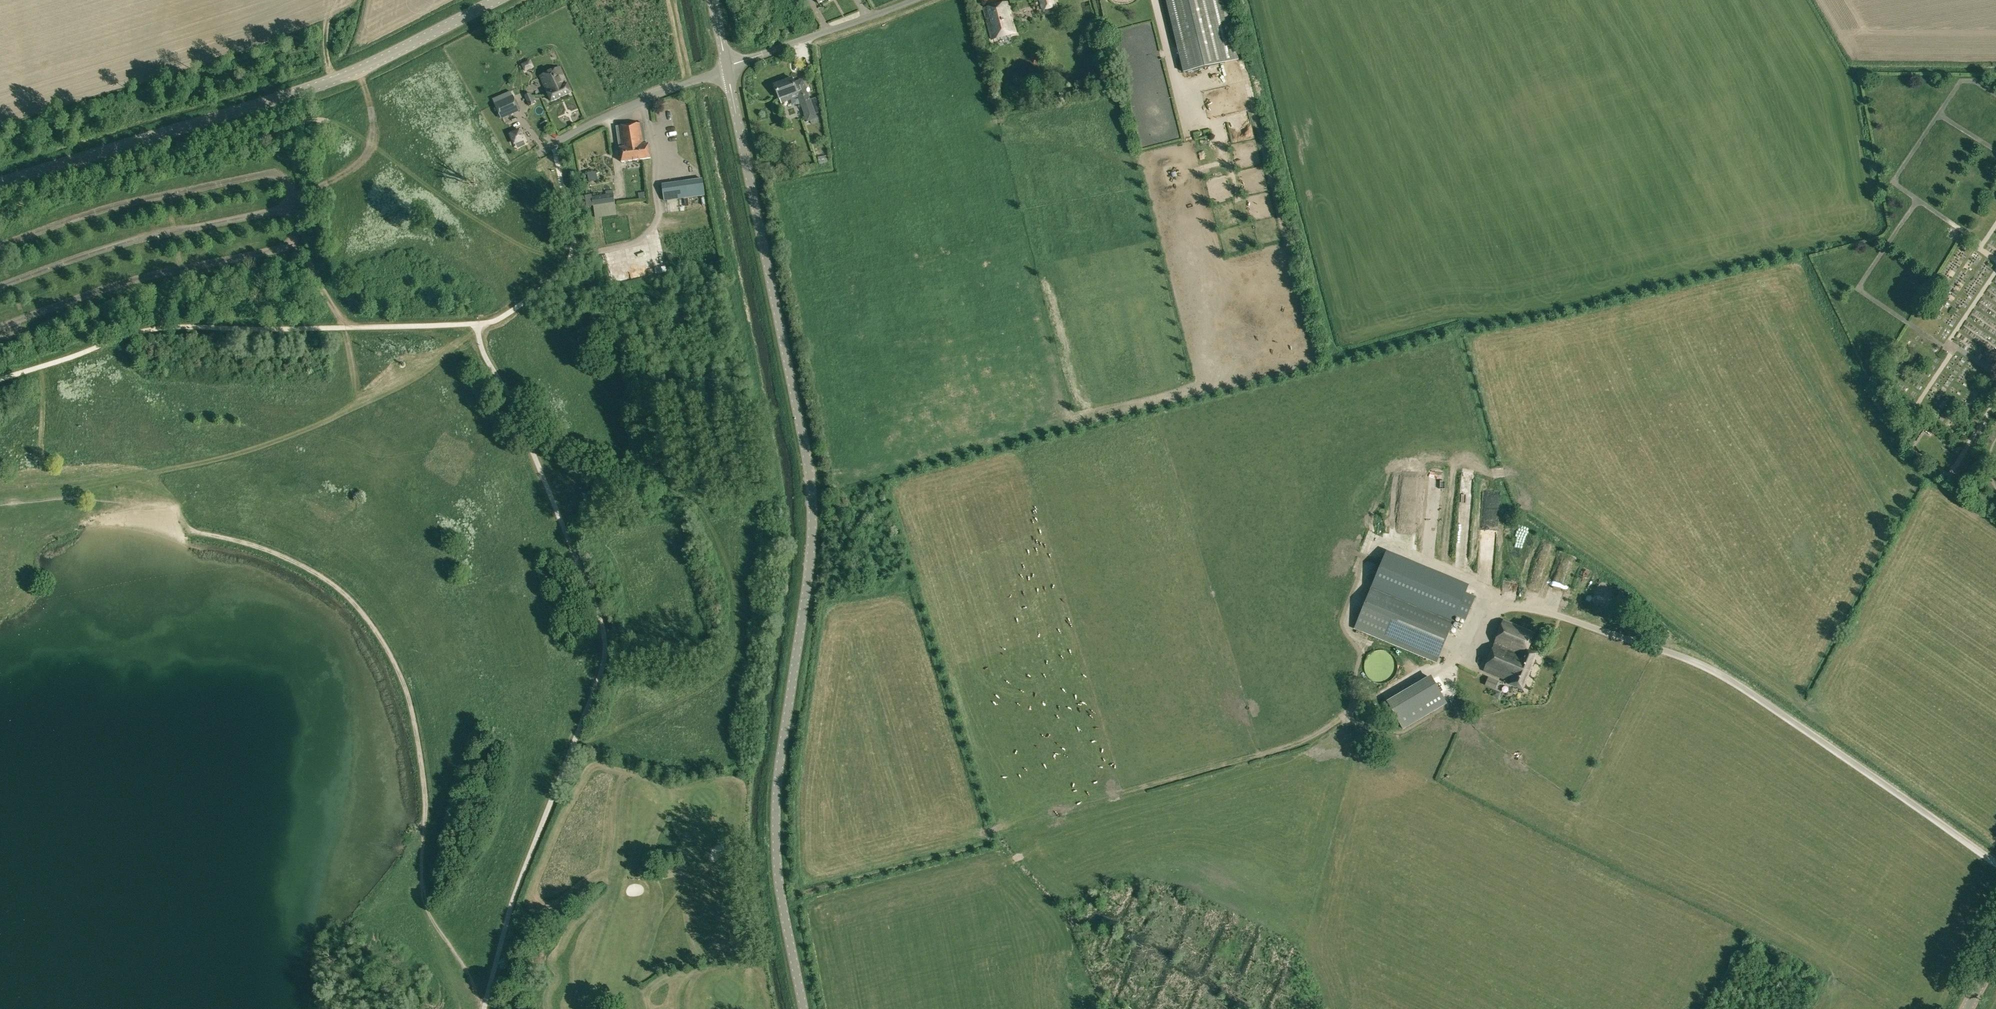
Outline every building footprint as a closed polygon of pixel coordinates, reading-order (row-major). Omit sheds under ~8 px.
[(1053,0),(1038,0),(1041,11),(1055,7),(1053,0)] [(1096,19),(1093,0),(1091,0),(1085,1),(1088,20),(1096,19)] [(1224,0),(1166,0),(1184,72),(1238,59),(1224,0)] [(1007,2),(984,9),(992,39),(1015,33),(1007,2)] [(560,67),(540,77),(551,102),(572,92),(560,67)] [(797,83),(794,84),(792,78),(774,84),(780,99),(789,96),(791,100),(798,97),(807,122),(817,118),(815,114),(810,99),(804,82),(797,84),(797,83)] [(513,95),(511,91),(492,99),(494,104),(513,95)] [(524,96),(529,106),(535,103),(531,93),(524,96)] [(501,119),(520,111),(513,95),(494,104),(501,119)] [(815,98),(810,99),(815,114),(820,113),(815,98)] [(648,144),(646,145),(643,123),(617,127),(622,162),(650,158),(648,144)] [(524,139),(519,129),(509,133),(514,144),(524,139)] [(686,181),(689,197),(705,195),(703,179),(686,181)] [(592,197),(593,205),(595,217),(616,214),(614,193),(606,195),(592,197)] [(692,205),(693,214),(710,212),(709,204),(692,205)] [(1498,482),(1509,482),(1509,472),(1498,472),(1498,482)] [(1467,516),(1476,517),(1477,510),(1467,509),(1467,516)] [(1383,542),(1387,546),(1394,538),(1390,534),(1383,542)] [(1549,574),(1554,555),(1545,552),(1539,572),(1549,574)] [(1499,553),(1488,553),(1487,575),(1499,575),(1499,553)] [(1375,581),(1355,627),(1388,641),(1437,662),(1456,616),(1375,581)] [(1510,684),(1522,689),(1536,655),(1527,651),(1534,634),(1503,622),(1484,671),(1511,682),(1510,684)] [(1364,670),(1365,673),(1367,676),(1369,679),(1371,681),(1375,682),(1377,683),(1380,683),(1382,683),(1385,683),(1390,681),(1392,679),(1394,677),(1396,674),(1397,669),(1397,664),(1396,660),(1394,656),(1391,654),(1388,652),(1385,651),(1382,650),(1377,651),(1372,653),(1369,655),(1367,657),(1366,660),(1364,663),(1364,667),(1364,670)] [(1432,678),(1423,683),(1429,694),(1438,689),(1432,678)] [(1488,678),(1485,686),(1495,690),(1498,682),(1488,678)]
